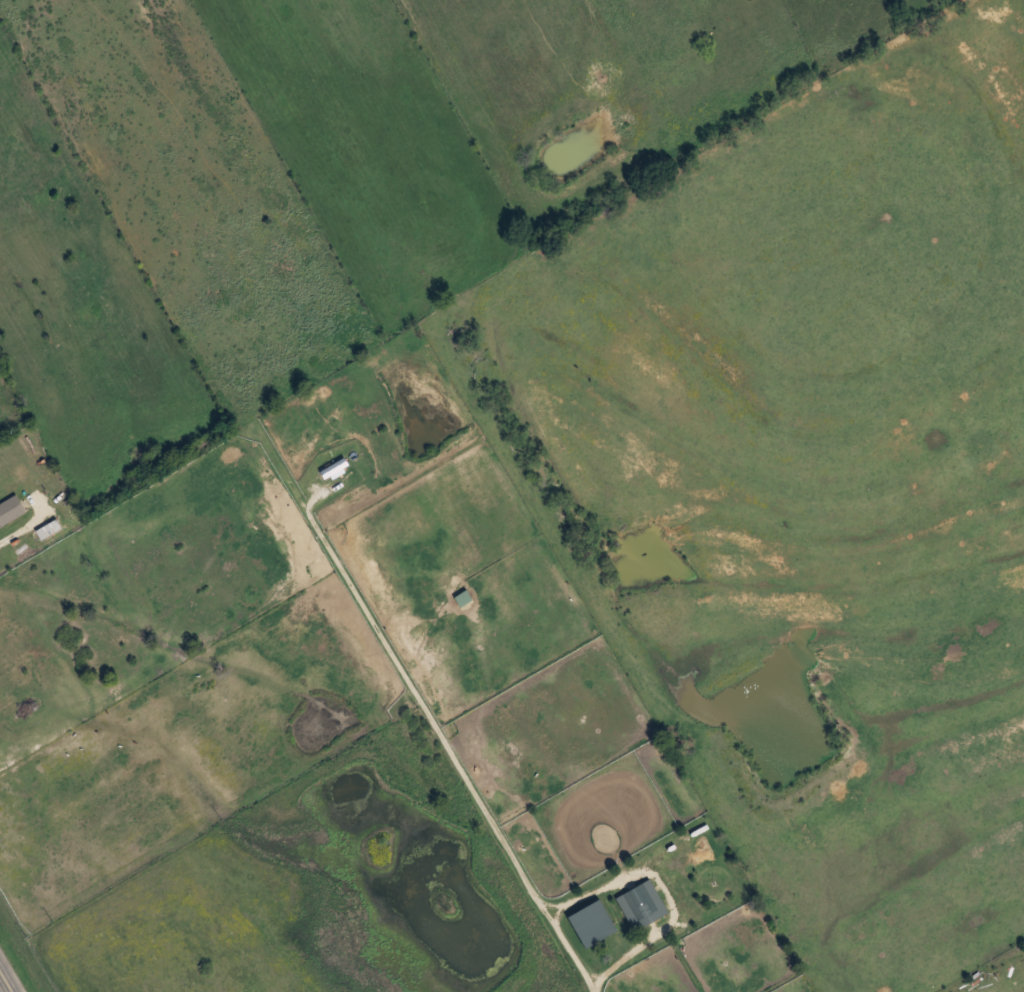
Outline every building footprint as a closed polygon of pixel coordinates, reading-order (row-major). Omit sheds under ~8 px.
[(11,497),(0,504),(0,523),(2,526),(21,514),(11,497)] [(42,539),(60,527),(55,519),(37,531),(42,539)] [(668,915),(653,879),(617,895),(632,930),(668,915)]
